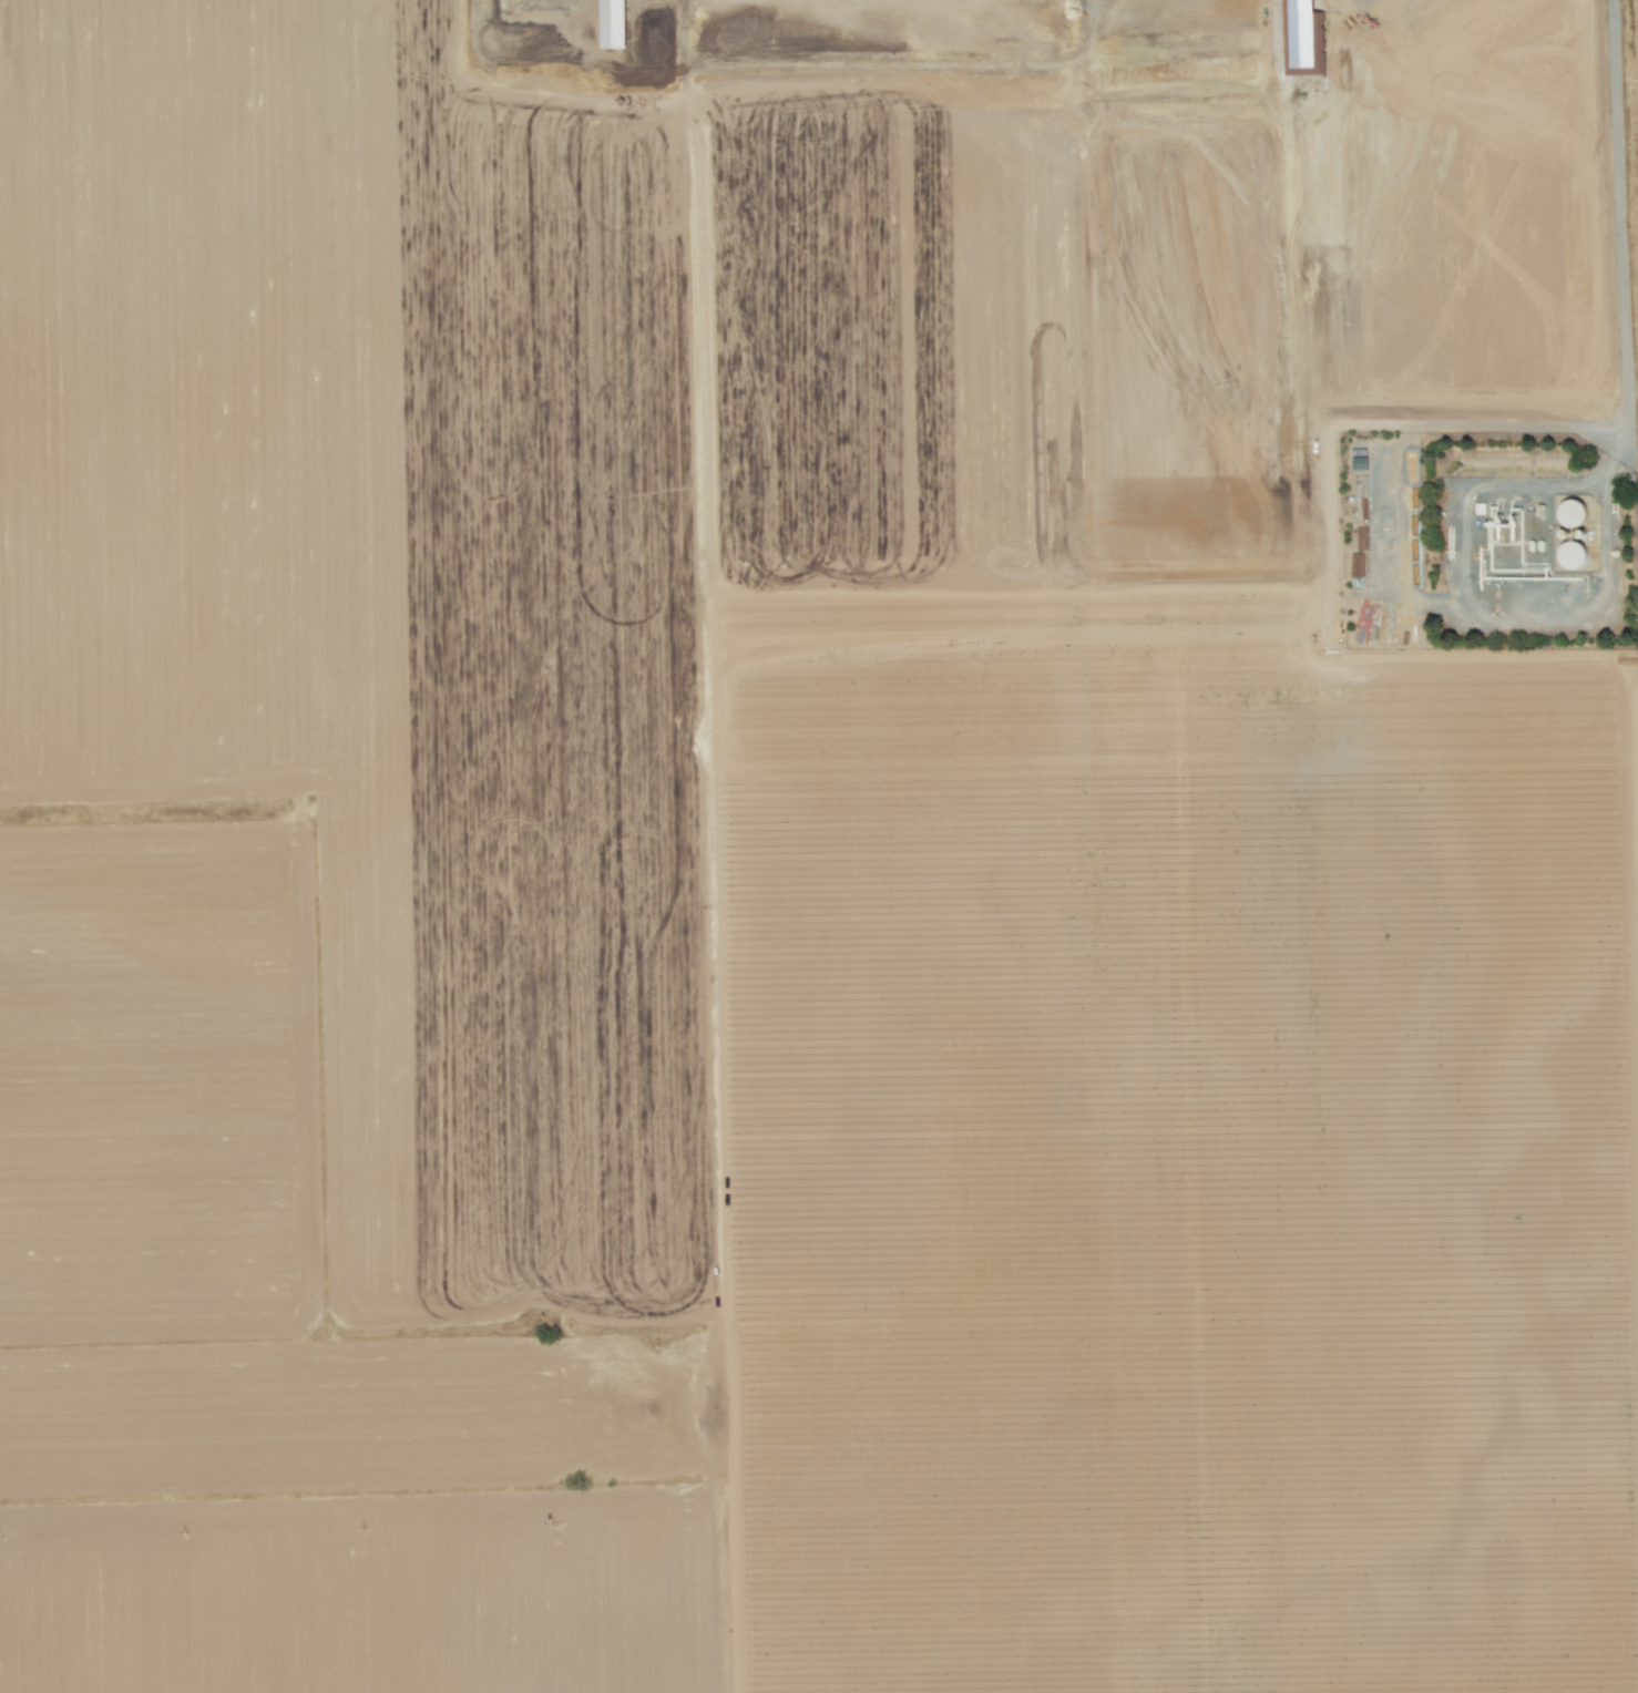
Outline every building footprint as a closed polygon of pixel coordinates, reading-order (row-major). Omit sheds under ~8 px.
[(601,48),(626,48),(625,0),(600,0),(601,48)]
